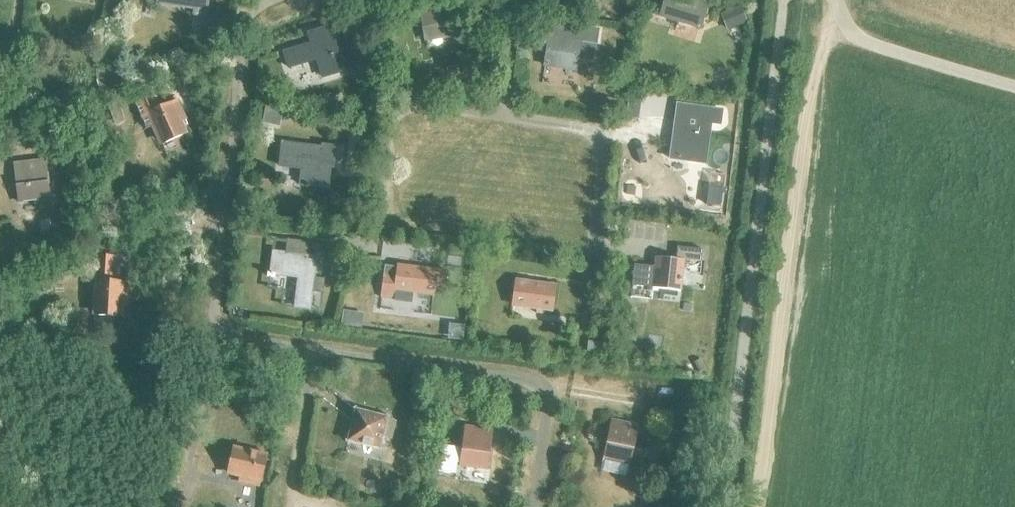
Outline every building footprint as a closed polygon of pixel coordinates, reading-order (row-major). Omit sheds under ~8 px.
[(206,17),(208,0),(157,0),(157,3),(194,9),(193,15),(206,17)] [(660,17),(699,29),(707,4),(703,3),(704,0),(665,0),(660,17)] [(419,3),(424,37),(454,32),(454,36),(466,35),(462,9),(434,13),(432,1),(419,3)] [(740,7),(720,15),(725,28),(745,21),(740,7)] [(374,15),(363,19),(366,30),(378,27),(374,15)] [(207,39),(220,40),(222,20),(210,19),(207,39)] [(538,26),(534,50),(547,52),(545,66),(575,70),(580,42),(595,45),(598,30),(552,23),(551,28),(538,26)] [(309,45),(284,53),(288,68),(317,59),(322,78),(352,68),(339,24),(306,34),(309,45)] [(152,94),(132,103),(143,129),(152,125),(160,142),(184,131),(180,123),(186,121),(177,101),(176,102),(174,97),(157,104),(152,94)] [(660,94),(659,100),(675,102),(676,96),(660,94)] [(603,111),(616,114),(619,98),(606,95),(603,111)] [(628,102),(626,118),(636,119),(638,120),(640,104),(628,102)] [(677,104),(671,148),(689,150),(687,162),(705,165),(710,124),(720,125),(722,110),(677,104)] [(265,107),(262,123),(271,125),(281,119),(283,111),(265,107)] [(282,143),(279,166),(302,169),(300,185),(327,188),(330,167),(335,167),(337,146),(322,144),(321,148),(282,143)] [(15,165),(19,203),(49,199),(44,161),(15,165)] [(40,246),(40,247),(40,248),(40,249),(41,249),(41,250),(42,251),(43,251),(43,252),(44,252),(45,252),(46,252),(47,252),(48,252),(49,252),(49,251),(50,251),(51,250),(51,249),(52,249),(52,248),(52,247),(52,246),(52,245),(51,244),(51,243),(50,242),(49,242),(49,241),(48,241),(47,241),(46,241),(45,241),(44,241),(43,241),(43,242),(42,242),(41,243),(41,244),(40,245),(40,246)] [(273,253),(270,274),(299,278),(295,307),(310,309),(311,293),(324,295),(326,282),(313,280),(316,258),(308,257),(309,246),(286,243),(285,254),(273,253)] [(634,265),(632,286),(680,292),(683,261),(701,263),(702,250),(677,247),(676,259),(656,257),(655,267),(634,265)] [(95,312),(121,313),(121,304),(127,305),(128,296),(122,296),(122,283),(112,283),(113,257),(98,257),(97,282),(96,282),(95,312)] [(445,289),(448,270),(437,269),(437,271),(398,265),(396,277),(384,276),(381,297),(394,299),(394,291),(434,296),(435,287),(445,289)] [(513,302),(537,305),(536,313),(542,314),(542,310),(552,311),(555,286),(516,281),(513,302)] [(165,296),(164,312),(175,313),(176,297),(165,296)] [(231,319),(248,321),(249,311),(232,309),(231,313),(231,319)] [(343,312),(341,326),(361,329),(364,315),(343,312)] [(588,342),(586,353),(602,355),(604,343),(588,342)] [(624,348),(622,359),(637,362),(638,350),(632,348),(624,348)] [(699,364),(689,369),(695,380),(700,377),(705,374),(699,364)] [(347,441),(379,449),(387,417),(355,409),(347,441)] [(603,459),(629,465),(637,426),(611,420),(603,459)] [(443,446),(440,473),(457,475),(458,465),(486,469),(491,431),(465,427),(462,448),(443,446)] [(231,475),(260,481),(266,456),(237,449),(231,475)]
